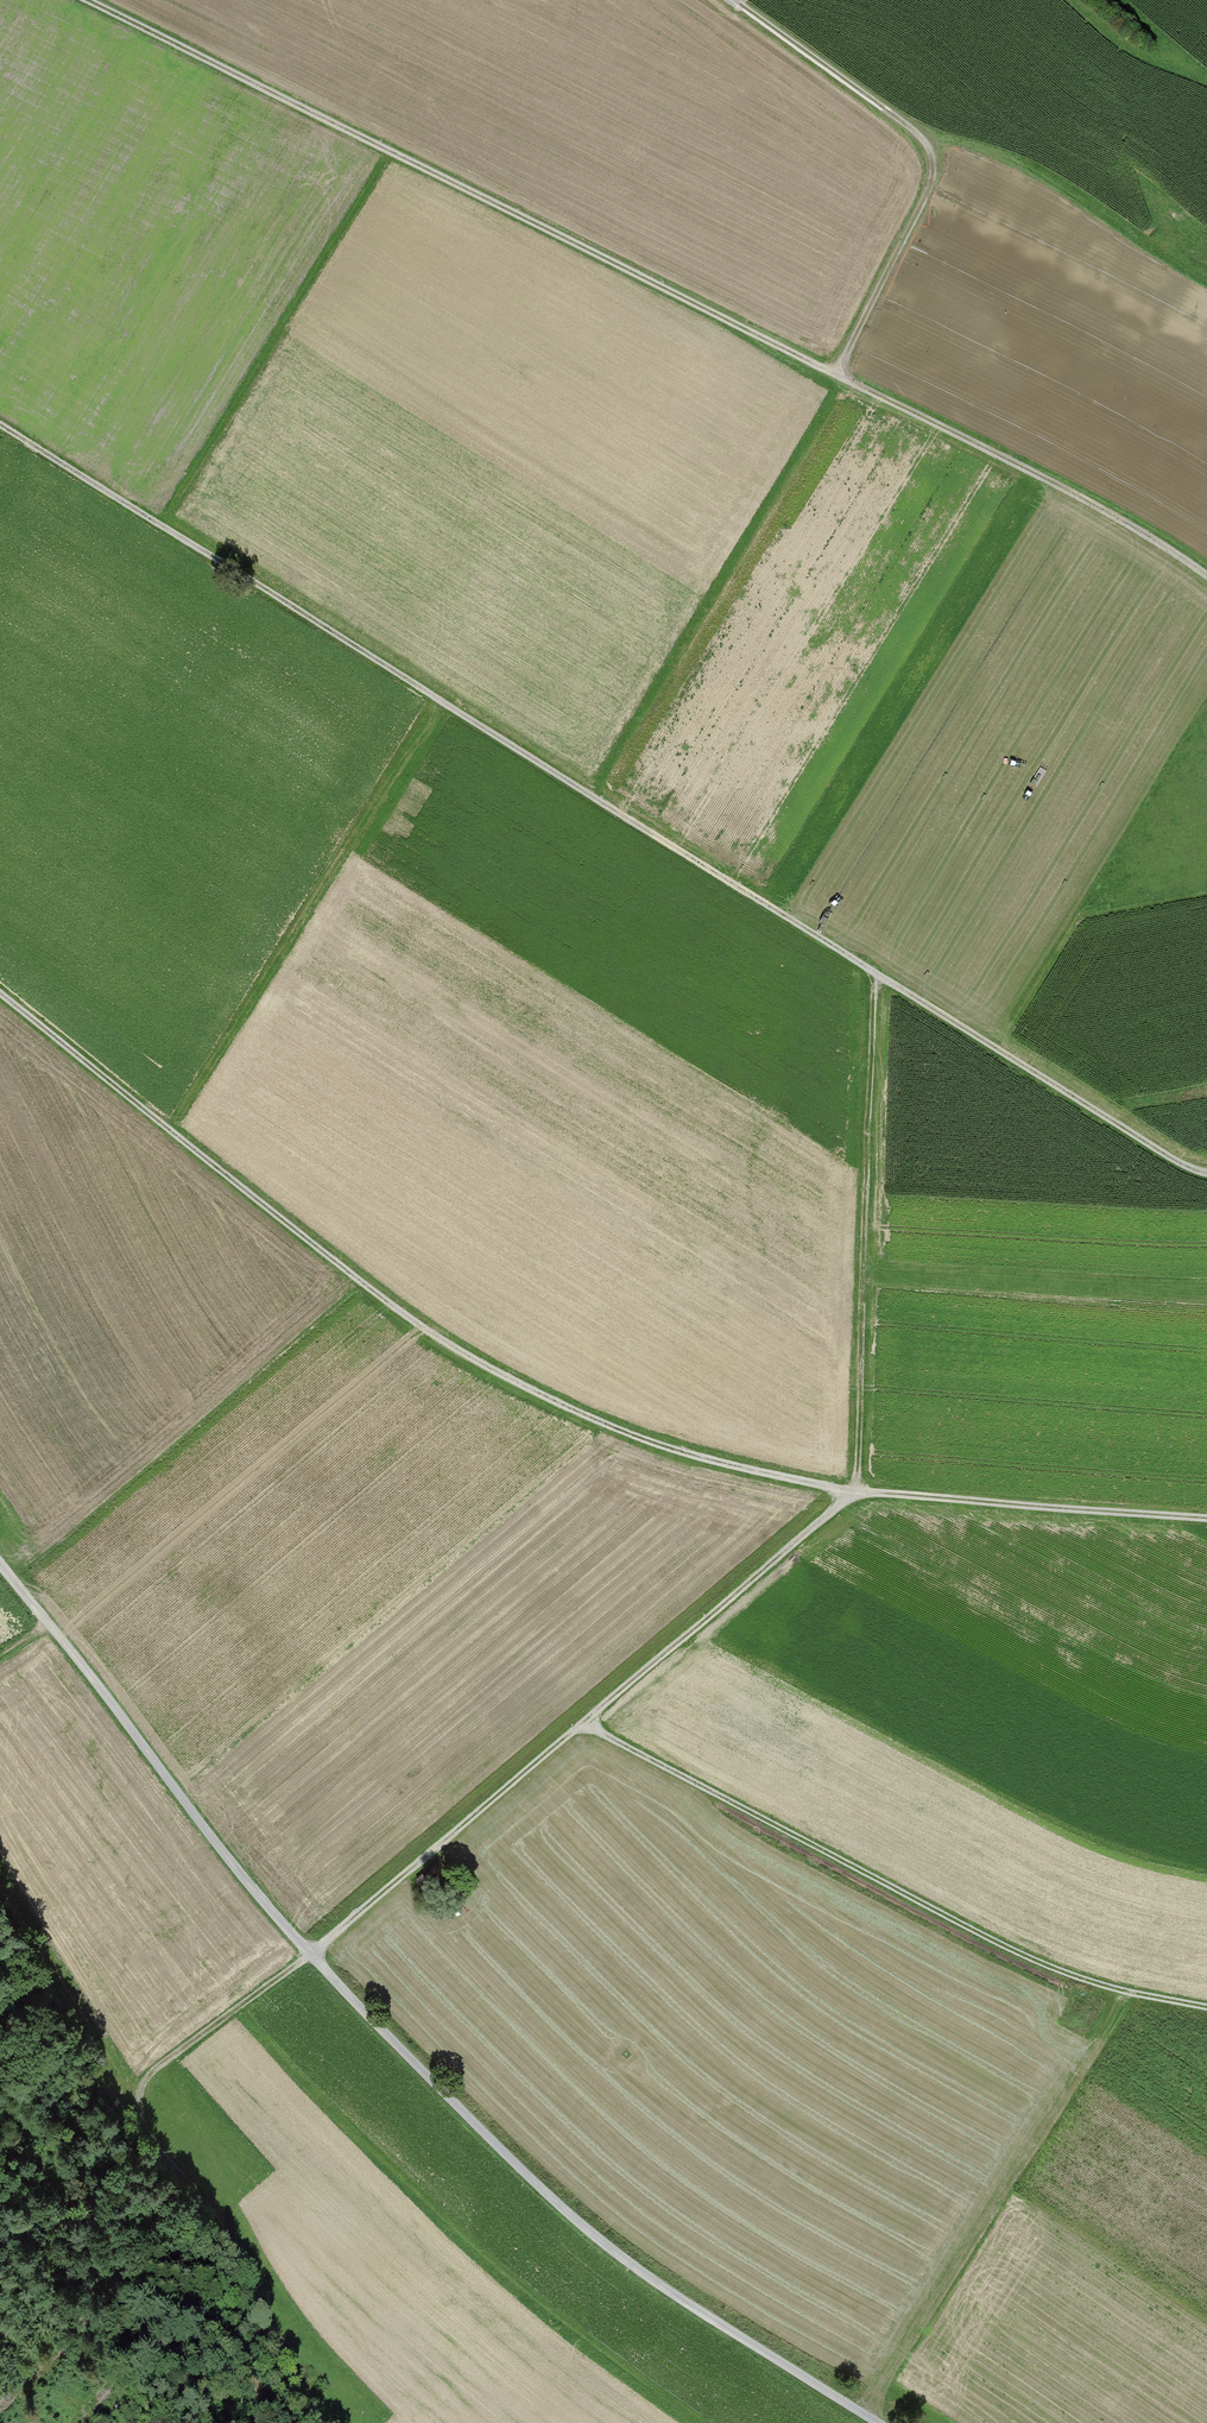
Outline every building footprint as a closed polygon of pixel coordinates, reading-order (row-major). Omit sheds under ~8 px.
[(452,1876),(439,1862),(428,1873),(441,1887),(452,1876)] [(428,1893),(437,1884),(432,1879),(423,1888),(428,1893)]
